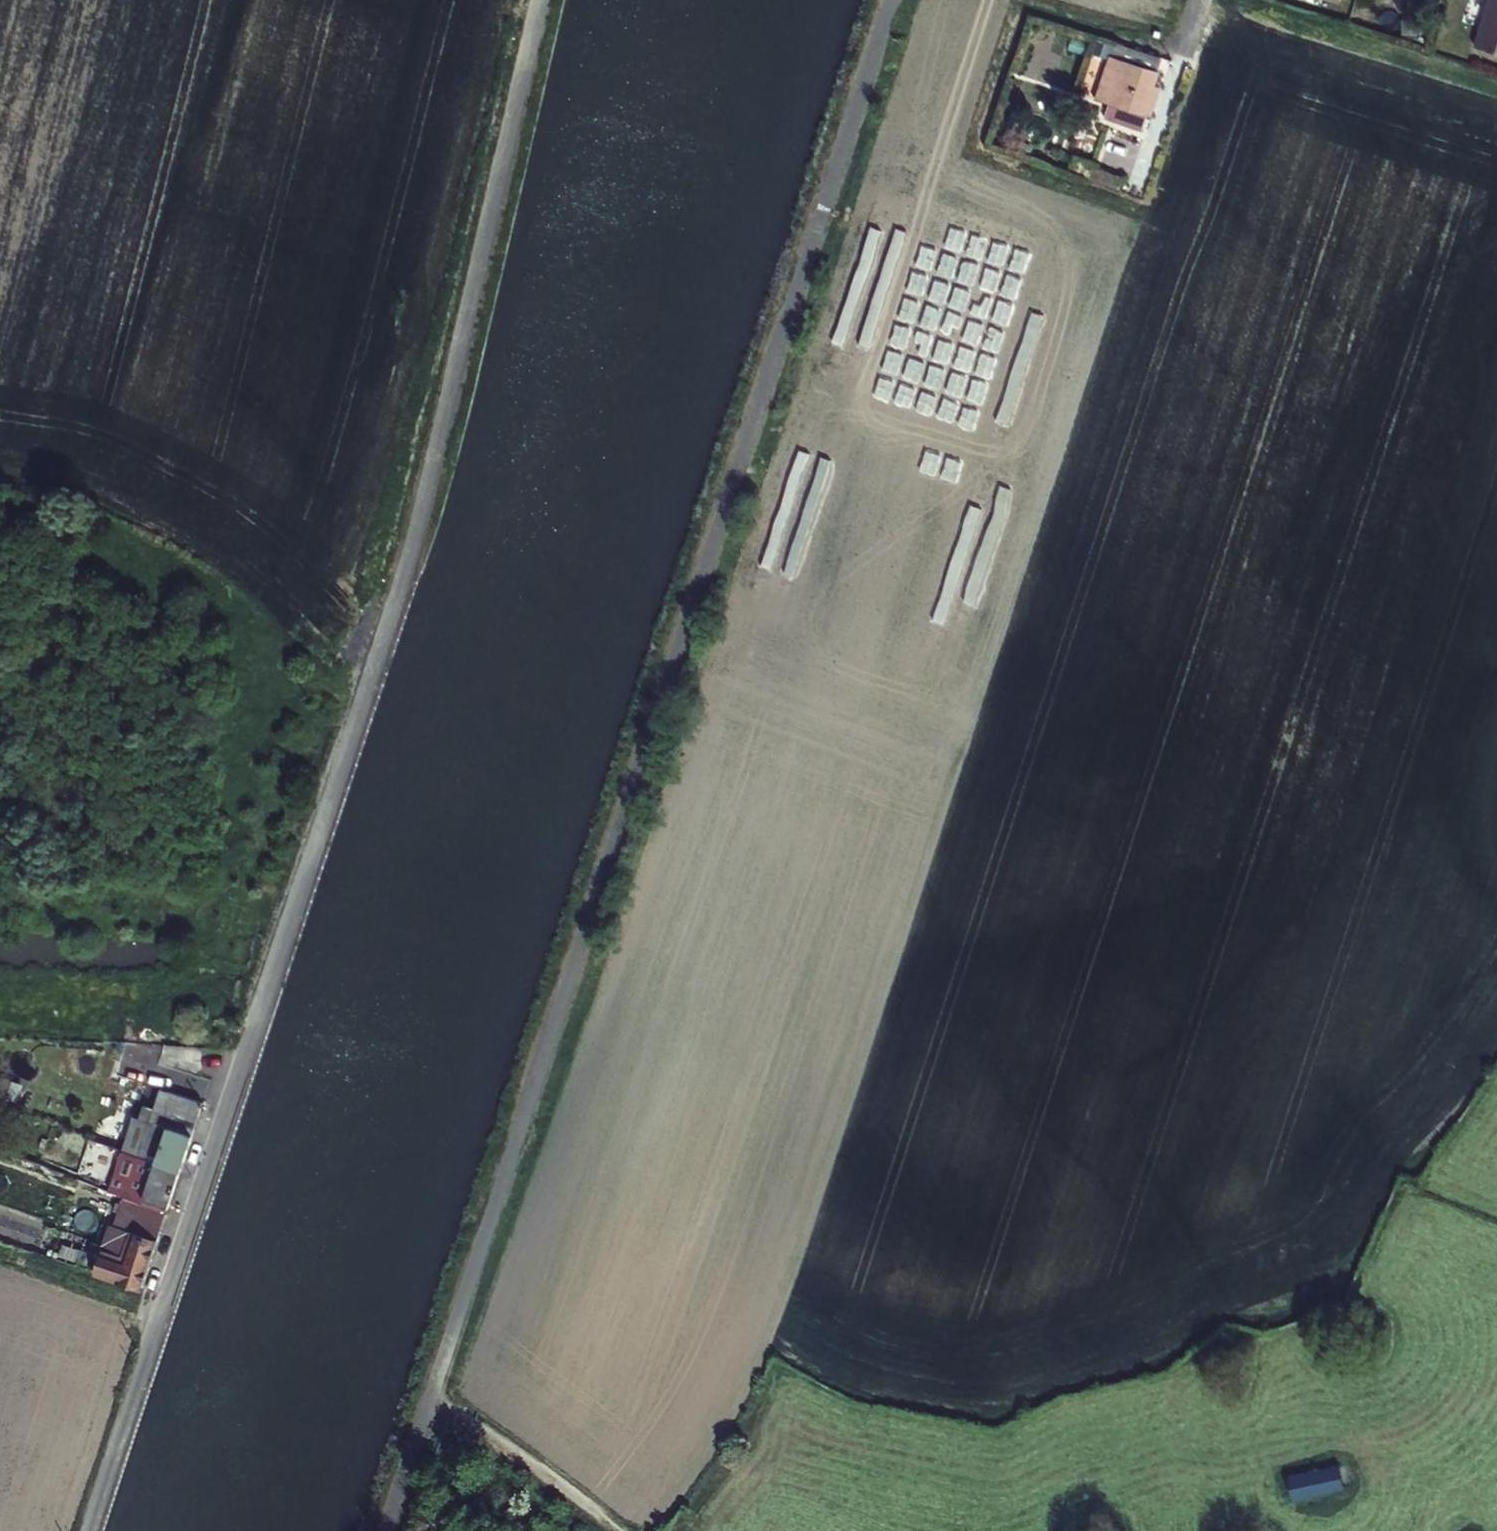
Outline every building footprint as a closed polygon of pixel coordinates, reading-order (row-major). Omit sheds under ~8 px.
[(1478,38),(1496,44),(1496,0),(1490,0),(1478,38)] [(1137,64),(1112,56),(1091,117),(1111,123),(1106,139),(1137,149),(1142,134),(1116,126),(1137,64)] [(1157,90),(1163,73),(1137,64),(1116,126),(1142,134),(1150,137),(1166,93),(1157,90)] [(205,1115),(156,1098),(139,1147),(188,1164),(205,1115)] [(188,1164),(139,1147),(125,1187),(174,1205),(188,1164)] [(106,1244),(98,1266),(148,1283),(174,1205),(125,1187),(115,1216),(98,1210),(88,1238),(106,1244)]
